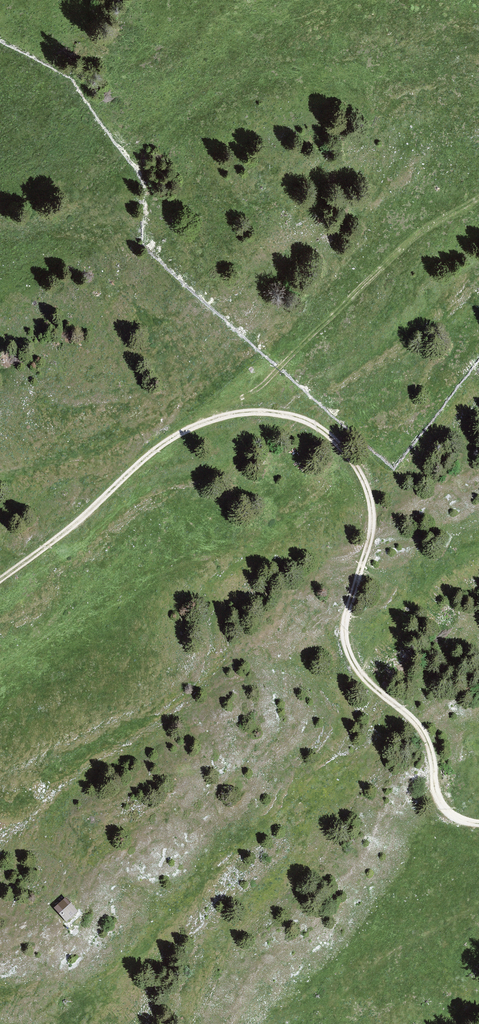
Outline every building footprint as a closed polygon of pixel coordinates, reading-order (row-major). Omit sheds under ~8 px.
[(79,913),(63,894),(52,905),(67,922),(79,913)]
